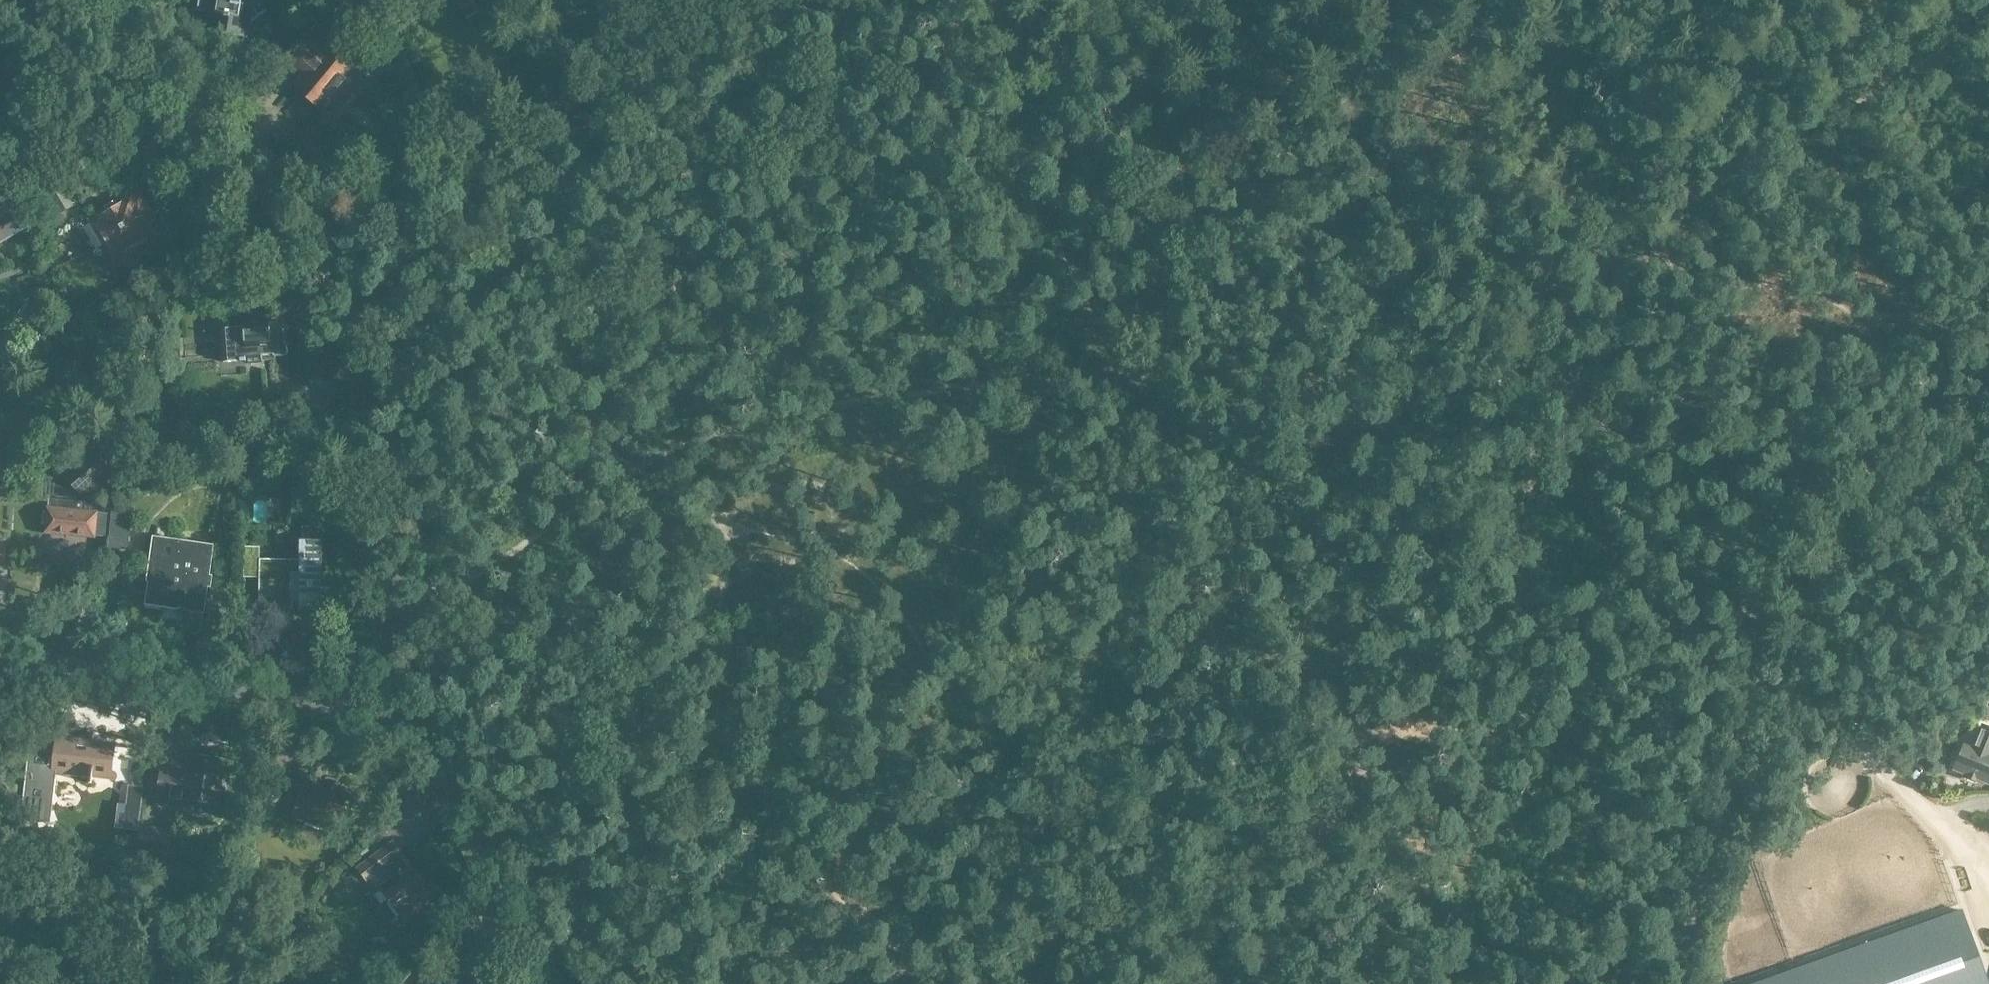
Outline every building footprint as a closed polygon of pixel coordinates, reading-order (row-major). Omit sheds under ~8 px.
[(197,11),(225,16),(222,33),(228,41),(236,36),(248,39),(250,24),(258,16),(254,8),(242,5),(243,0),(199,0),(197,11)] [(342,109),(348,102),(352,93),(338,82),(350,67),(326,47),(333,38),(315,24),(304,38),(301,36),(283,58),(302,74),(292,86),(322,111),(327,105),(336,112),(342,109)] [(47,195),(59,215),(74,206),(62,186),(47,195)] [(0,206),(0,242),(34,221),(14,189),(0,198),(4,204),(0,206)] [(113,259),(143,241),(136,229),(156,217),(140,191),(90,221),(113,259)] [(284,322),(270,323),(270,321),(243,323),(243,327),(221,329),(223,362),(241,361),(241,362),(245,361),(245,362),(262,361),(262,355),(274,355),(274,356),(286,355),(284,322)] [(54,465),(64,475),(84,456),(74,446),(54,465)] [(94,497),(97,501),(112,488),(100,475),(108,468),(96,454),(67,478),(89,502),(94,497)] [(109,536),(114,505),(50,499),(50,506),(47,505),(44,533),(96,538),(96,535),(109,536)] [(117,511),(111,547),(129,549),(134,514),(117,511)] [(203,611),(213,547),(155,539),(148,582),(149,582),(146,604),(178,609),(178,610),(186,612),(186,608),(203,611)] [(300,540),(300,564),(293,564),(293,562),(262,562),(262,606),(293,606),(293,600),(299,600),(299,612),(322,597),(323,541),(300,540)] [(246,557),(259,557),(259,548),(246,548),(246,557)] [(1953,770),(1988,784),(1988,731),(1980,728),(1973,746),(1965,742),(1953,770)] [(57,738),(56,742),(30,739),(20,820),(50,823),(56,771),(92,776),(93,773),(111,775),(115,745),(57,738)] [(227,778),(222,777),(225,762),(190,757),(188,766),(163,762),(156,802),(183,806),(185,799),(218,804),(220,794),(225,795),(227,778)] [(277,804),(285,783),(271,778),(263,799),(277,804)] [(305,781),(304,783),(295,780),(289,793),(299,797),(295,809),(336,824),(349,789),(335,784),(332,791),(305,781)] [(126,805),(123,829),(137,831),(142,787),(128,785),(126,805)] [(296,812),(293,819),(314,826),(316,818),(296,812)] [(170,829),(140,825),(135,857),(141,857),(139,866),(154,868),(155,859),(166,861),(170,829)] [(1977,837),(1988,840),(1988,830),(1980,827),(1977,837)] [(367,882),(368,881),(376,891),(379,889),(404,921),(423,907),(418,901),(430,892),(409,864),(408,865),(402,856),(403,855),(392,841),(356,868),(367,882)] [(1961,911),(1796,970),(1757,983),(1987,983),(1961,911)]
